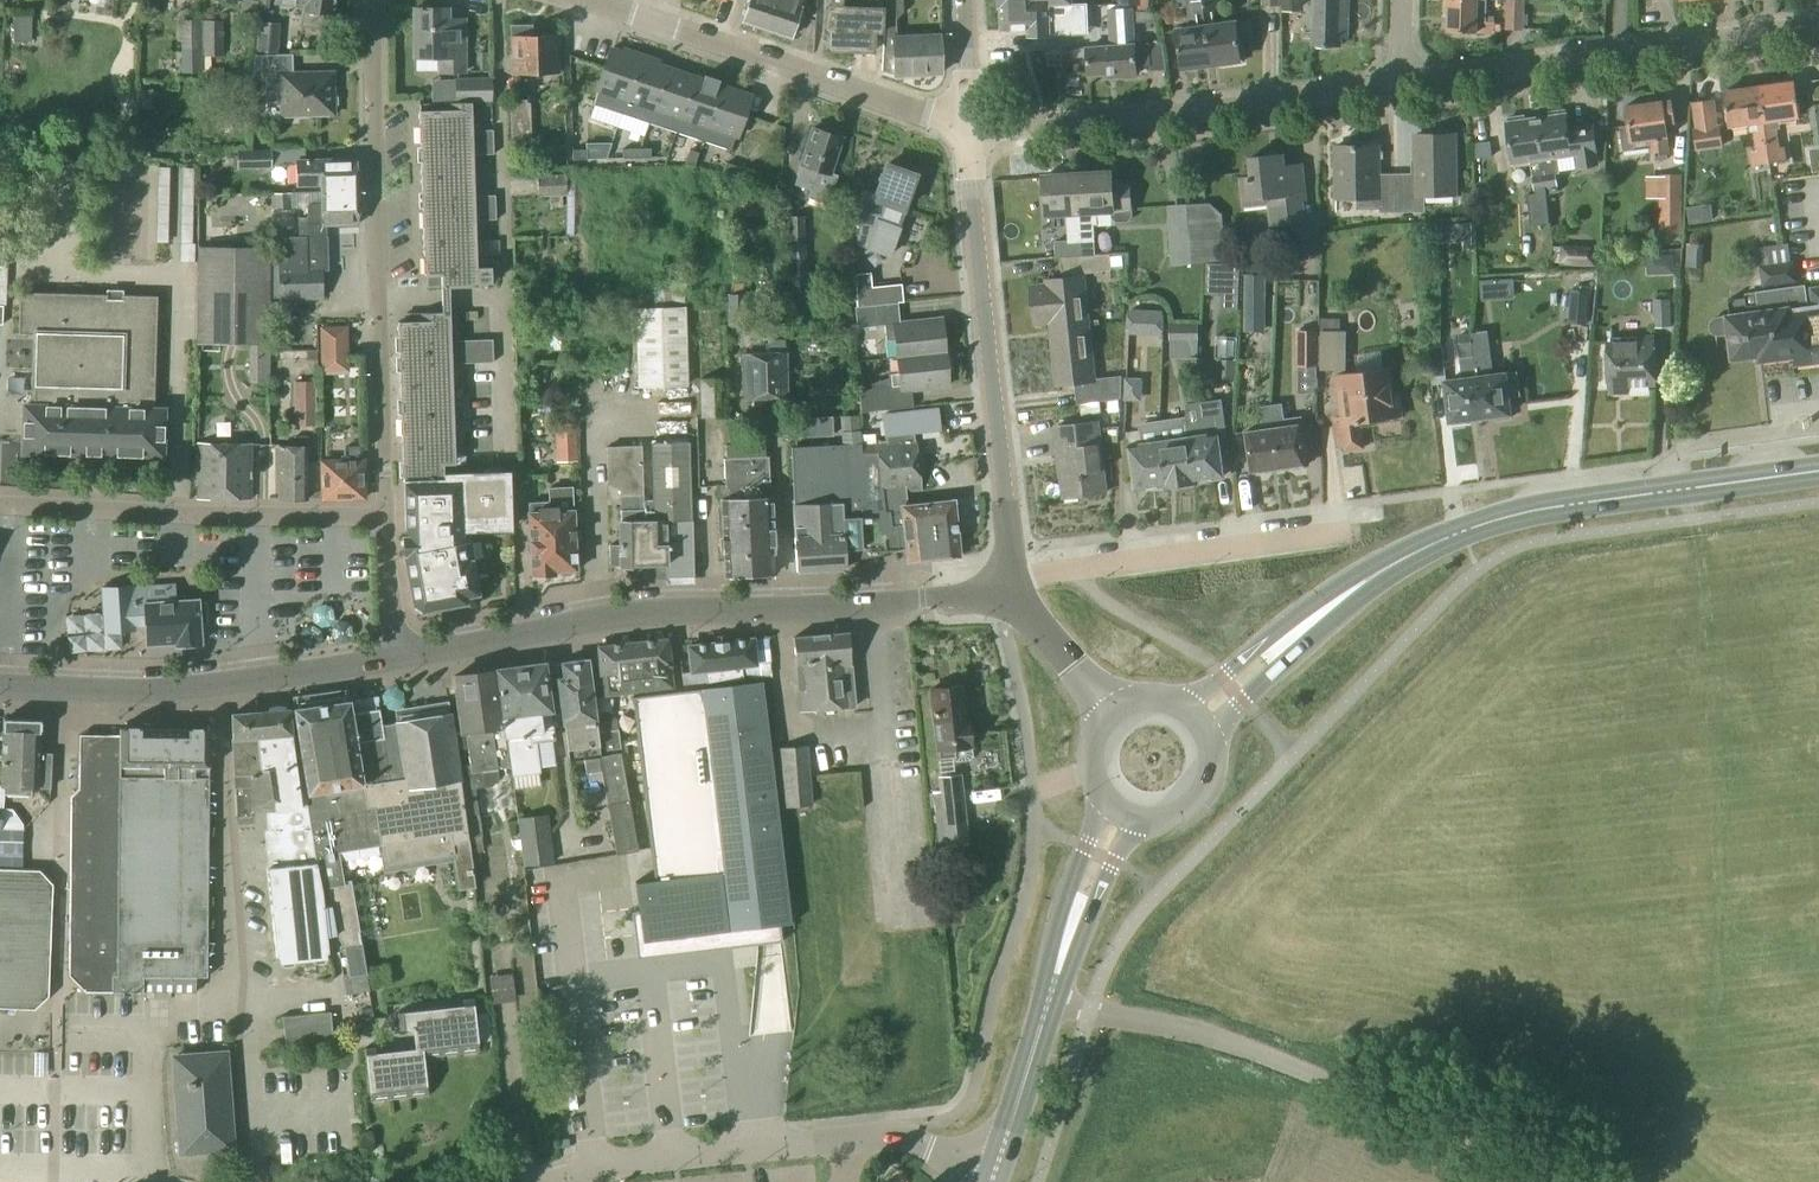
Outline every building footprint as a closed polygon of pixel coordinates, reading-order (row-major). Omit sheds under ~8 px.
[(257,8),(267,10),(269,0),(259,0),(257,8)] [(274,4),(303,9),(300,27),(330,32),(335,0),(274,0),(274,4)] [(741,23),(766,31),(775,0),(749,0),(741,23)] [(766,31),(790,39),(800,8),(797,7),(799,0),(775,0),(766,31)] [(823,31),(827,31),(826,51),(872,52),(872,33),(880,33),(881,10),(876,10),(876,0),(825,0),(823,31)] [(895,20),(902,13),(901,0),(887,0),(884,0),(884,38),(882,38),(881,72),(892,76),(940,74),(938,36),(895,38),(895,20)] [(1062,5),(1062,4),(1072,4),(1072,0),(997,0),(998,8),(1001,8),(1001,13),(1029,12),(1029,6),(1062,5)] [(1138,6),(1138,10),(1148,10),(1148,0),(1138,0),(1138,6)] [(1189,29),(1176,30),(1181,68),(1211,64),(1206,26),(1202,0),(1186,0),(1189,29)] [(1211,64),(1241,60),(1239,42),(1254,40),(1252,21),(1236,23),(1236,22),(1214,25),(1213,12),(1218,11),(1217,0),(1210,0),(1208,0),(1202,0),(1206,26),(1211,64)] [(1339,34),(1346,35),(1348,0),(1314,0),(1314,6),(1308,5),(1307,24),(1313,24),(1312,45),(1339,46),(1339,34)] [(1487,0),(1449,0),(1448,32),(1476,33),(1494,33),(1494,21),(1486,21),(1487,0)] [(1523,29),(1523,1),(1507,0),(1506,29),(1523,29)] [(1029,12),(1001,13),(1001,31),(1028,30),(1029,36),(1067,35),(1066,15),(1063,15),(1062,5),(1029,6),(1029,12)] [(1109,47),(1135,45),(1133,7),(1107,9),(1109,47)] [(446,20),(446,9),(413,9),(413,58),(439,58),(439,73),(463,73),(463,20),(446,20)] [(1135,12),(1134,22),(1154,23),(1154,13),(1135,12)] [(199,21),(199,20),(180,20),(181,74),(201,73),(201,50),(202,50),(202,56),(222,56),(222,22),(202,22),(202,21),(199,21)] [(277,54),(279,23),(257,22),(254,52),(277,54)] [(530,36),(530,27),(511,27),(512,75),(558,74),(557,36),(530,36)] [(1136,76),(1135,67),(1150,66),(1148,44),(1109,47),(1087,48),(1088,75),(1115,74),(1116,77),(1136,76)] [(621,113),(640,57),(622,50),(621,53),(611,49),(593,103),(621,113)] [(478,70),(488,70),(487,53),(478,53),(478,70)] [(292,74),(292,55),(264,56),(253,56),(252,76),(265,75),(265,103),(280,103),(281,117),(334,115),(333,109),(337,106),(336,98),(333,95),(332,73),(292,74)] [(648,122),(666,69),(657,65),(658,63),(640,57),(621,113),(648,122)] [(675,131),(693,78),(666,69),(648,122),(675,131)] [(702,141),(720,87),(716,86),(719,80),(704,75),(702,81),(693,78),(675,131),(702,141)] [(455,103),(490,101),(490,79),(454,80),(455,103)] [(1794,82),(1759,87),(1769,163),(1786,161),(1784,147),(1779,148),(1776,129),(1780,129),(1778,119),(1799,116),(1794,82)] [(729,150),(748,97),(720,87),(702,141),(729,150)] [(1759,87),(1723,92),(1726,112),(1725,116),(1725,121),(1728,124),(1728,126),(1748,123),(1749,132),(1753,132),(1756,150),(1750,151),(1752,166),(1769,163),(1759,87)] [(1724,97),(1701,96),(1700,142),(1723,142),(1724,97)] [(1669,155),(1666,137),(1667,137),(1665,124),(1673,123),(1670,100),(1662,101),(1662,102),(1626,106),(1628,128),(1619,129),(1623,153),(1650,149),(1651,157),(1669,155)] [(511,142),(530,141),(529,101),(510,102),(511,142)] [(442,112),(419,112),(424,277),(428,277),(429,288),(441,287),(441,289),(442,313),(448,313),(448,288),(478,287),(478,284),(491,284),(491,279),(497,279),(496,261),(477,262),(475,221),(495,220),(494,196),(474,197),(472,156),(493,155),(492,131),(471,131),(470,103),(442,104),(442,112)] [(1547,117),(1536,119),(1541,160),(1543,174),(1555,172),(1555,174),(1559,173),(1559,171),(1557,157),(1571,155),(1574,155),(1576,169),(1598,166),(1592,126),(1567,129),(1565,114),(1564,110),(1548,112),(1549,117),(1547,117)] [(1536,119),(1506,123),(1512,164),(1541,160),(1536,119)] [(826,205),(837,176),(829,173),(841,138),(812,129),(800,166),(793,185),(809,191),(806,198),(826,205)] [(1414,174),(1396,174),(1397,212),(1415,212),(1415,195),(1424,195),(1456,195),(1455,135),(1414,136),(1414,174)] [(1471,144),(1473,159),(1492,157),(1490,141),(1471,144)] [(1335,147),(1335,198),(1356,198),(1356,210),(1378,210),(1378,212),(1397,212),(1396,174),(1379,174),(1379,146),(1335,147)] [(621,159),(636,158),(636,149),(621,149),(621,159)] [(650,158),(650,149),(636,149),(636,158),(650,158)] [(572,160),(586,160),(586,150),(572,151),(572,160)] [(684,163),(693,166),(698,153),(688,150),(684,163)] [(236,170),(270,169),(270,151),(236,152),(236,170)] [(1247,176),(1239,177),(1242,207),(1268,204),(1270,225),(1304,221),(1302,201),(1306,201),(1302,163),(1284,165),(1282,153),(1245,157),(1247,176)] [(321,193),(356,192),(355,159),(295,161),(296,186),(321,185),(321,193)] [(722,172),(736,177),(739,168),(725,163),(722,172)] [(865,191),(853,223),(861,226),(854,244),(865,248),(864,250),(889,259),(899,229),(897,228),(902,212),(901,212),(914,175),(886,165),(875,195),(874,194),(865,191)] [(1113,170),(1077,172),(1082,256),(1095,256),(1095,255),(1095,242),(1094,226),(1098,225),(1097,215),(1111,214),(1111,219),(1116,223),(1128,222),(1132,217),(1131,183),(1114,184),(1113,170)] [(1171,200),(1182,200),(1180,171),(1170,172),(1171,200)] [(1077,172),(1041,174),(1044,218),(1066,217),(1068,240),(1054,242),(1056,257),(1059,257),(1082,256),(1077,172)] [(1555,172),(1543,174),(1546,189),(1549,189),(1550,194),(1558,193),(1555,174),(1555,172)] [(1543,174),(1532,176),(1534,191),(1546,189),(1543,174)] [(566,196),(566,175),(536,176),(537,197),(548,196),(549,209),(562,208),(561,197),(566,196)] [(1660,234),(1682,233),(1681,175),(1660,175),(1660,234)] [(298,238),(323,238),(323,226),(357,225),(356,192),(321,193),(321,205),(307,206),(308,217),(297,218),(298,238)] [(270,209),(290,208),(290,193),(270,194),(270,209)] [(788,310),(805,309),(803,217),(786,217),(788,310)] [(1472,251),(1471,224),(1441,225),(1441,245),(1463,244),(1463,252),(1472,251)] [(1207,262),(1211,262),(1225,261),(1223,228),(1189,230),(1190,264),(1207,262)] [(1189,230),(1168,232),(1171,267),(1190,264),(1189,230)] [(326,238),(323,238),(298,238),(277,239),(279,299),(321,297),(321,270),(326,270),(326,238)] [(193,263),(193,244),(179,243),(179,263),(193,263)] [(1597,268),(1597,253),(1591,246),(1560,245),(1559,266),(1597,268)] [(268,311),(269,249),(264,249),(198,248),(196,343),(251,344),(250,358),(267,358),(268,344),(268,311)] [(1655,271),(1678,272),(1678,253),(1655,253),(1655,271)] [(1051,284),(1031,287),(1035,324),(1050,323),(1055,322),(1056,333),(1072,330),(1071,327),(1085,325),(1080,276),(1082,276),(1082,274),(1111,271),(1111,270),(1109,256),(1109,255),(1095,256),(1082,256),(1059,257),(1062,279),(1051,280),(1051,284)] [(1762,287),(1796,282),(1794,262),(1759,267),(1762,287)] [(1209,263),(1208,294),(1222,295),(1221,310),(1238,311),(1240,265),(1209,263)] [(856,276),(856,307),(878,305),(894,304),(892,284),(872,286),(871,274),(856,276)] [(1265,333),(1266,275),(1244,275),(1243,332),(1265,333)] [(636,388),(686,386),(683,284),(651,285),(652,308),(634,308),(636,388)] [(1806,290),(1805,285),(1757,292),(1758,305),(1751,306),(1750,297),(1732,300),(1735,317),(1710,320),(1713,336),(1729,333),(1733,358),(1759,355),(1759,360),(1793,356),(1794,365),(1818,362),(1818,288),(1806,290)] [(1586,325),(1590,291),(1571,289),(1568,323),(1586,325)] [(121,300),(106,300),(106,295),(19,293),(18,335),(35,335),(33,407),(24,407),(23,453),(90,455),(161,457),(163,411),(153,411),(157,297),(121,296),(121,300)] [(745,325),(745,295),(726,295),(726,325),(745,325)] [(856,329),(880,327),(878,305),(856,307),(854,307),(856,329)] [(1127,310),(1126,334),(1161,336),(1162,311),(1127,310)] [(406,322),(397,323),(404,538),(402,538),(403,554),(404,554),(413,603),(412,603),(414,613),(426,611),(426,610),(465,603),(463,596),(476,594),(471,563),(474,562),(470,541),(464,541),(462,533),(511,532),(509,473),(450,475),(443,475),(442,465),(449,465),(454,465),(453,427),(463,427),(462,404),(452,403),(450,365),(492,363),(491,340),(449,341),(448,313),(442,313),(405,314),(406,322)] [(1340,332),(1340,318),(1321,318),(1320,370),(1333,371),(1336,375),(1342,416),(1335,418),(1339,449),(1361,447),(1358,423),(1401,417),(1398,397),(1391,398),(1387,368),(1346,373),(1346,332),(1340,332)] [(896,358),(943,353),(940,319),(883,325),(885,342),(895,341),(896,358)] [(1057,344),(1052,345),(1057,385),(1075,383),(1077,404),(1120,399),(1121,376),(1091,380),(1085,325),(1071,327),(1072,330),(1056,333),(1057,344)] [(322,372),(343,371),(342,328),(320,329),(322,372)] [(1169,340),(1198,340),(1198,328),(1169,328),(1169,340)] [(1318,367),(1318,331),(1296,331),(1296,367),(1318,367)] [(1472,357),(1471,350),(1469,335),(1458,336),(1459,350),(1458,351),(1462,380),(1445,382),(1451,426),(1465,424),(1465,419),(1480,417),(1472,357)] [(1611,394),(1627,393),(1627,385),(1654,384),(1652,337),(1609,338),(1611,394)] [(743,400),(786,399),(785,354),(785,340),(768,341),(768,355),(742,355),(743,400)] [(1442,346),(1428,348),(1431,377),(1445,375),(1442,346)] [(943,353),(896,358),(898,375),(889,376),(890,393),(947,387),(943,353)] [(1472,357),(1480,417),(1495,416),(1496,420),(1510,418),(1507,396),(1518,395),(1516,373),(1487,377),(1485,356),(1472,357)] [(1217,360),(1216,378),(1234,379),(1235,360),(1217,360)] [(700,418),(725,418),(725,381),(699,381),(700,418)] [(314,426),(314,383),(294,382),(293,426),(314,426)] [(885,389),(858,391),(859,413),(887,410),(885,389)] [(1221,400),(1186,405),(1186,418),(1187,424),(1187,426),(1188,439),(1193,481),(1222,477),(1217,440),(1226,439),(1221,400)] [(1270,405),(1279,468),(1290,467),(1294,470),(1301,469),(1304,465),(1308,464),(1302,417),(1284,420),(1281,404),(1270,405)] [(1267,470),(1279,468),(1270,405),(1259,407),(1262,430),(1245,432),(1250,472),(1253,472),(1257,475),(1264,475),(1267,470)] [(886,441),(876,442),(876,443),(883,513),(888,513),(890,527),(895,526),(897,551),(904,550),(906,562),(959,557),(953,501),(906,507),(904,490),(920,488),(914,434),(939,431),(937,407),(881,413),(883,437),(886,436),(886,441)] [(841,445),(860,444),(858,415),(839,417),(841,445)] [(1190,487),(1193,481),(1188,439),(1187,426),(1186,418),(1160,421),(1160,442),(1165,485),(1174,484),(1181,488),(1190,487)] [(1137,489),(1165,485),(1160,442),(1160,421),(1138,424),(1138,431),(1129,432),(1137,489)] [(1064,498),(1105,493),(1097,422),(1056,427),(1064,498)] [(555,463),(577,462),(575,425),(553,426),(555,463)] [(647,565),(649,565),(650,572),(665,569),(667,579),(687,575),(688,579),(691,579),(688,443),(652,444),(654,502),(645,502),(645,510),(643,510),(643,512),(647,512),(647,528),(645,532),(646,549),(647,549),(647,565)] [(883,513),(876,443),(860,444),(841,445),(790,448),(793,505),(791,505),(796,572),(845,569),(843,550),(868,548),(869,552),(897,551),(895,526),(890,527),(888,513),(883,513)] [(250,500),(250,445),(198,444),(197,499),(250,500)] [(278,500),(306,500),(306,447),(278,447),(278,500)] [(643,512),(643,510),(641,447),(606,448),(607,482),(606,482),(606,485),(607,485),(619,490),(620,522),(618,522),(619,546),(609,546),(609,566),(619,566),(625,574),(636,573),(640,566),(647,565),(647,549),(646,549),(645,532),(647,528),(647,512),(643,512)] [(344,462),(321,462),(321,500),(363,499),(363,479),(362,479),(362,461),(359,461),(359,448),(344,448),(344,462)] [(774,574),(769,483),(767,457),(722,459),(723,486),(718,486),(720,516),(716,516),(719,553),(722,553),(724,577),(754,575),(774,574)] [(538,523),(528,523),(531,576),(554,575),(554,572),(558,572),(561,575),(569,575),(571,571),(576,571),(573,511),(572,511),(571,487),(547,488),(548,519),(538,519),(538,523)] [(175,596),(174,584),(132,587),(132,585),(100,587),(103,634),(135,631),(134,628),(140,627),(146,627),(147,644),(175,642),(176,645),(199,644),(198,625),(208,624),(206,602),(184,603),(184,596),(175,596)] [(847,634),(792,638),(794,664),(795,664),(797,691),(796,691),(798,714),(855,708),(847,634)] [(602,697),(673,690),(670,667),(671,667),(667,639),(638,642),(597,647),(600,675),(602,697)] [(755,665),(752,640),(727,643),(727,642),(719,642),(713,643),(713,644),(688,647),(691,672),(705,671),(706,684),(743,680),(741,666),(755,665)] [(568,761),(600,757),(595,720),(596,720),(588,660),(561,664),(563,679),(557,679),(568,761)] [(495,672),(503,727),(508,768),(509,768),(510,777),(539,773),(535,744),(554,741),(544,665),(519,669),(495,672)] [(508,768),(503,727),(501,727),(493,671),(475,674),(453,677),(461,733),(454,734),(453,734),(460,781),(470,855),(483,853),(474,789),(492,786),(497,780),(496,769),(508,768)] [(761,682),(631,698),(653,880),(635,883),(642,941),(690,936),(778,926),(790,924),(761,682)] [(965,722),(961,688),(930,691),(937,750),(950,749),(951,759),(956,763),(968,761),(972,757),(968,721),(965,722)] [(345,995),(368,992),(365,974),(366,973),(360,944),(350,881),(343,882),(338,853),(378,846),(383,873),(453,861),(458,890),(474,888),(470,855),(460,781),(453,734),(454,734),(448,697),(379,708),(376,709),(374,697),(334,703),(294,710),(301,752),(308,794),(305,795),(315,863),(317,863),(321,890),(328,951),(345,949),(349,975),(342,977),(345,995)] [(279,964),(327,959),(326,953),(328,953),(328,951),(321,890),(317,863),(315,863),(305,795),(308,794),(301,752),(293,754),(290,735),(291,735),(289,710),(261,712),(263,722),(267,721),(268,752),(271,755),(271,761),(260,762),(261,776),(267,812),(265,812),(266,821),(267,830),(263,831),(266,869),(276,959),(278,959),(279,964)] [(261,712),(231,714),(232,741),(234,774),(236,818),(250,817),(250,813),(265,812),(267,812),(261,776),(260,762),(271,761),(271,755),(268,752),(267,721),(263,722),(261,712)] [(50,789),(51,754),(40,754),(41,721),(3,720),(1,786),(3,786),(3,796),(31,797),(31,787),(39,788),(50,789)] [(106,735),(96,735),(79,735),(79,752),(79,757),(79,762),(78,762),(78,778),(78,788),(70,796),(69,902),(69,941),(68,975),(85,992),(100,992),(104,992),(110,992),(112,992),(115,992),(143,992),(195,993),(196,977),(200,977),(207,977),(208,768),(209,768),(209,731),(209,730),(119,728),(119,735),(106,735)] [(618,731),(602,733),(604,751),(620,749),(618,731)] [(784,808),(812,805),(807,746),(778,748),(784,808)] [(619,754),(583,760),(585,774),(600,772),(606,805),(615,852),(615,856),(632,852),(637,851),(619,754)] [(967,844),(960,775),(936,777),(938,793),(932,793),(932,794),(927,795),(929,809),(933,809),(937,847),(967,844)] [(524,866),(552,863),(546,815),(518,819),(524,866)] [(48,990),(52,891),(41,880),(33,870),(0,869),(0,1008),(27,1009),(40,998),(48,990)] [(491,1005),(515,1002),(511,974),(487,977),(491,1005)] [(475,1014),(474,1004),(398,1013),(400,1030),(412,1029),(415,1049),(376,1053),(375,1049),(365,1050),(370,1101),(428,1094),(424,1058),(479,1051),(478,1042),(490,1041),(487,1012),(475,1014)] [(285,1051),(333,1046),(329,1013),(281,1018),(285,1051)] [(522,1062),(542,1060),(540,1040),(520,1042),(522,1062)] [(180,1154),(233,1150),(226,1053),(173,1057),(180,1154)]
